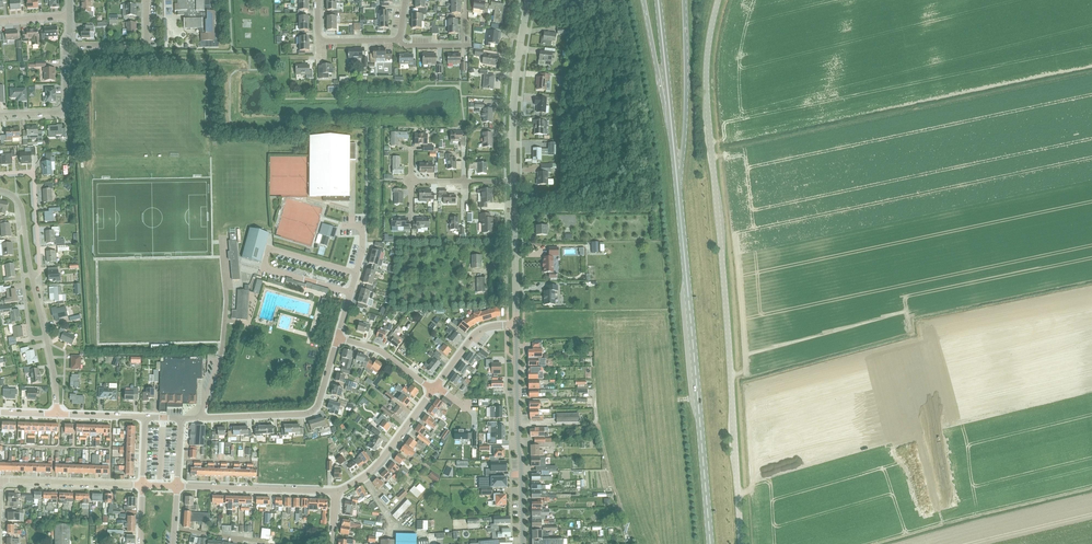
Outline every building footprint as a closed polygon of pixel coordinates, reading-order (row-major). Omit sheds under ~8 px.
[(11,10),(21,10),(21,6),(24,6),(24,0),(20,0),(20,1),(10,1),(11,10)] [(27,0),(28,9),(39,8),(38,5),(42,4),(41,0),(30,0),(27,0)] [(51,9),(59,8),(58,0),(45,0),(46,5),(50,4),(51,9)] [(81,13),(87,13),(87,17),(93,17),(93,13),(91,13),(91,0),(81,0),(81,13)] [(198,48),(219,48),(219,41),(219,34),(215,34),(214,21),(215,21),(215,11),(210,12),(210,7),(219,6),(219,0),(178,0),(178,4),(175,4),(175,12),(178,12),(178,16),(183,16),(185,16),(185,20),(184,20),(184,29),(203,29),(203,31),(203,32),(203,34),(201,34),(201,37),(201,41),(198,44),(198,48)] [(481,1),(474,0),(473,9),(480,10),(480,11),(484,11),(483,15),(487,16),(489,5),(485,4),(485,2),(481,1)] [(425,2),(416,2),(416,9),(419,9),(419,12),(426,12),(426,8),(425,8),(425,2)] [(489,7),(488,10),(495,11),(493,23),(495,23),(495,25),(492,24),(491,29),(500,30),(501,24),(503,24),(504,18),(502,17),(504,8),(504,5),(491,3),(491,7),(489,7)] [(308,4),(295,4),(295,7),(299,7),(299,11),(298,11),(298,14),(305,14),(305,11),(309,11),(308,4)] [(336,4),(327,4),(327,11),(331,11),(331,14),(338,14),(338,13),(343,13),(343,11),(338,11),(336,11),(336,4)] [(136,12),(136,5),(122,5),(122,17),(124,17),(124,19),(134,19),(134,16),(137,16),(137,12),(136,12)] [(461,7),(452,7),(452,14),(447,14),(447,18),(454,17),(454,14),(461,14),(461,7)] [(380,20),(388,20),(388,12),(385,12),(385,9),(377,9),(377,14),(380,14),(380,20)] [(419,15),(412,15),(412,22),(422,22),(422,15),(426,15),(436,14),(436,12),(426,12),(419,12),(419,15)] [(305,17),(305,14),(298,14),(298,17),(299,17),(300,24),(309,24),(309,17),(305,17)] [(331,17),(327,17),(327,24),(337,24),(336,17),(338,17),(338,14),(331,14),(331,17)] [(454,17),(447,18),(447,21),(448,21),(448,28),(458,27),(458,21),(454,21),(454,17)] [(380,20),(375,20),(375,27),(377,27),(377,32),(385,32),(385,29),(388,29),(388,20),(380,20)] [(127,27),(127,30),(123,30),(123,35),(127,35),(136,35),(136,27),(136,23),(126,23),(126,27),(127,27)] [(309,24),(300,24),(296,24),(296,31),(298,31),(298,34),(305,34),(305,31),(309,31),(309,24)] [(81,30),(82,39),(94,38),(94,26),(84,26),(84,30),(81,30)] [(48,37),(58,37),(57,27),(45,28),(45,32),(41,32),(42,39),(49,39),(48,37)] [(30,39),(34,39),(34,41),(32,41),(32,46),(39,45),(38,30),(31,30),(27,30),(27,33),(23,33),(24,42),(30,41),(30,39)] [(14,32),(6,32),(6,33),(3,34),(3,44),(7,44),(6,41),(18,40),(17,31),(13,31),(14,32)] [(501,33),(488,31),(486,46),(490,47),(491,44),(498,45),(499,38),(500,38),(501,33)] [(556,34),(544,32),(543,40),(542,40),(541,45),(551,46),(551,41),(555,42),(556,34)] [(305,34),(298,34),(298,38),(296,38),(296,45),(300,44),(309,44),(309,37),(305,37),(305,34)] [(309,44),(300,44),(300,51),(298,51),(298,55),(305,55),(305,51),(309,51),(309,44)] [(362,49),(349,49),(349,59),(362,59),(362,49)] [(370,54),(370,63),(368,63),(368,67),(375,67),(375,63),(376,63),(376,59),(387,59),(387,60),(392,60),(392,52),(386,52),(386,51),(386,49),(373,49),(373,54),(370,54)] [(554,58),(555,53),(549,52),(544,52),(541,51),(540,55),(540,61),(539,61),(538,65),(543,66),(545,65),(546,62),(551,62),(552,58),(554,58)] [(455,56),(448,56),(448,64),(460,64),(460,54),(455,54),(455,56)] [(404,56),(400,56),(400,65),(410,65),(410,69),(417,68),(416,61),(413,61),(413,56),(409,56),(409,55),(404,55),(404,56)] [(431,55),(423,55),(423,66),(436,65),(436,55),(431,55)] [(490,56),(484,55),(483,64),(496,66),(497,58),(489,57),(490,56)] [(301,66),(296,66),(296,75),(306,75),(306,79),(313,79),(312,71),(309,71),(309,66),(305,66),(305,65),(301,65),(301,66)] [(334,68),(332,69),(332,65),(322,65),(322,67),(319,67),(319,79),(323,79),(329,79),(329,74),(332,74),(334,74),(334,68)] [(55,69),(43,69),(43,73),(45,73),(45,81),(55,81),(54,73),(55,73),(55,69)] [(487,72),(480,71),(480,75),(484,75),(483,89),(493,90),(495,76),(487,75),(487,72)] [(537,78),(537,82),(537,83),(537,90),(546,91),(550,91),(550,83),(549,82),(549,75),(541,74),(540,78),(537,78)] [(27,89),(10,90),(11,98),(19,98),(20,102),(27,101),(27,89)] [(56,89),(46,89),(46,97),(43,97),(43,103),(46,102),(46,103),(56,102),(56,97),(55,97),(55,94),(56,94),(56,89)] [(535,98),(535,103),(538,104),(537,112),(543,113),(545,113),(548,113),(549,107),(546,106),(546,99),(549,99),(549,95),(543,95),(542,98),(538,98),(538,99),(535,98)] [(492,110),(484,109),(483,123),(492,123),(492,110)] [(547,121),(544,121),(534,121),(534,126),(535,126),(535,135),(543,135),(547,135),(547,121)] [(62,126),(48,127),(48,136),(62,136),(62,139),(66,138),(65,129),(62,129),(62,126)] [(37,127),(27,128),(27,131),(27,136),(28,136),(29,135),(29,139),(38,139),(38,145),(43,145),(42,135),(42,133),(42,132),(38,132),(37,127)] [(1,141),(1,144),(4,144),(4,141),(19,141),(19,138),(20,138),(19,128),(15,128),(16,129),(6,130),(6,136),(1,136),(0,136),(0,141),(1,141)] [(462,132),(450,132),(451,142),(460,142),(460,147),(466,146),(466,137),(462,137),(462,132)] [(408,133),(391,133),(391,147),(398,147),(398,139),(402,139),(402,140),(408,140),(408,133)] [(492,134),(483,134),(483,148),(492,148),(492,134)] [(427,135),(415,135),(415,145),(427,145),(427,135)] [(350,137),(310,137),(310,197),(323,197),(323,199),(323,201),(350,201),(350,197),(350,160),(356,160),(356,147),(356,144),(350,144),(350,140),(350,137)] [(541,149),(533,149),(533,160),(541,160),(541,155),(549,155),(555,155),(555,144),(549,144),(549,149),(541,149)] [(25,153),(20,153),(21,164),(31,164),(31,156),(34,156),(36,156),(35,148),(31,149),(31,153),(25,153)] [(11,154),(1,155),(2,165),(12,165),(12,157),(15,157),(14,150),(11,151),(11,154)] [(453,155),(446,155),(446,159),(448,159),(448,170),(456,170),(456,159),(453,159),(453,155)] [(400,157),(393,157),(393,175),(403,175),(403,168),(399,168),(399,164),(400,164),(400,157)] [(45,163),(42,163),(43,176),(52,175),(52,171),(51,163),(55,162),(54,158),(45,158),(45,163)] [(429,165),(420,165),(420,173),(433,173),(433,163),(429,163),(429,165)] [(487,164),(469,164),(469,170),(478,170),(478,175),(487,175),(487,164)] [(538,180),(537,180),(537,185),(548,185),(548,173),(551,173),(551,169),(542,169),(541,169),(541,173),(538,173),(538,180)] [(45,190),(43,190),(44,203),(52,202),(51,190),(53,190),(53,186),(53,183),(45,184),(45,186),(45,190)] [(401,190),(394,190),(394,193),(394,204),(395,204),(396,206),(398,206),(399,204),(403,205),(403,193),(401,193),(401,190)] [(427,191),(420,191),(420,199),(419,202),(426,202),(426,199),(431,199),(431,200),(434,200),(434,194),(431,194),(431,190),(427,190),(427,191)] [(444,194),(444,196),(442,196),(442,195),(439,195),(439,199),(444,199),(444,204),(456,204),(456,195),(446,195),(446,190),(439,190),(439,194),(444,194)] [(492,203),(492,190),(477,190),(477,195),(481,195),(481,203),(480,203),(480,208),(487,208),(487,203),(492,203)] [(0,201),(0,214),(5,215),(6,211),(8,203),(0,201)] [(45,222),(53,222),(53,212),(60,212),(60,208),(49,209),(49,212),(45,212),(45,222)] [(482,219),(482,233),(493,233),(493,219),(490,219),(490,214),(480,214),(480,219),(482,219)] [(459,218),(450,218),(450,230),(461,230),(461,235),(461,239),(466,239),(466,235),(464,235),(464,228),(459,228),(459,218)] [(406,219),(392,219),(392,228),(392,231),(398,231),(404,231),(404,230),(410,230),(410,223),(406,223),(406,219)] [(413,223),(413,230),(417,230),(417,228),(429,228),(429,219),(417,219),(417,223),(413,223)] [(7,221),(0,221),(0,224),(2,238),(11,237),(11,229),(10,229),(9,224),(7,224),(7,221)] [(337,228),(326,225),(321,245),(327,246),(329,237),(334,239),(337,228)] [(546,231),(548,231),(548,225),(540,225),(540,227),(536,227),(536,236),(546,235),(546,231)] [(55,238),(54,231),(59,231),(59,227),(52,228),(52,231),(46,232),(46,239),(47,238),(48,244),(55,243),(55,245),(65,244),(64,240),(62,240),(62,238),(55,238)] [(250,228),(245,247),(242,257),(261,262),(269,234),(250,228)] [(229,260),(231,260),(232,281),(240,280),(235,234),(230,235),(230,241),(229,241),(230,253),(228,253),(229,255),(230,256),(230,257),(229,258),(229,260)] [(13,255),(12,243),(2,244),(3,256),(13,255)] [(600,243),(592,243),(592,254),(600,254),(600,243)] [(372,250),(371,257),(380,260),(382,260),(384,254),(383,253),(384,250),(374,247),(373,251),(372,250)] [(544,263),(543,263),(543,267),(544,267),(544,273),(548,273),(549,273),(549,278),(557,278),(557,273),(553,273),(553,256),(559,256),(559,248),(549,248),(549,256),(550,256),(550,257),(544,258),(544,263)] [(56,262),(56,252),(47,252),(48,263),(56,262)] [(472,256),(472,269),(481,269),(481,260),(482,260),(482,256),(472,256)] [(371,257),(369,264),(373,265),(372,268),(378,270),(381,271),(378,270),(379,266),(381,267),(383,261),(382,260),(380,260),(371,257)] [(15,277),(14,264),(6,265),(7,278),(4,278),(5,282),(13,281),(12,278),(15,277)] [(59,278),(58,268),(48,269),(48,272),(49,281),(49,283),(53,282),(53,284),(61,283),(61,278),(59,278)] [(367,270),(365,277),(374,279),(375,279),(377,280),(378,277),(375,276),(376,273),(380,274),(381,273),(384,274),(385,272),(381,271),(378,270),(372,268),(371,271),(367,270)] [(365,277),(363,284),(367,285),(366,288),(373,290),(374,286),(372,286),(374,279),(375,279),(374,279),(365,277)] [(293,280),(287,278),(285,282),(311,290),(328,294),(329,290),(313,285),(306,283),(306,285),(293,281),(293,280)] [(485,278),(477,279),(477,293),(485,292),(485,278)] [(259,295),(263,281),(257,279),(253,293),(259,295)] [(267,283),(284,288),(285,285),(275,282),(275,281),(268,279),(267,283)] [(238,290),(236,320),(247,320),(249,285),(245,285),(244,291),(238,290)] [(0,287),(0,293),(4,293),(4,292),(7,292),(8,299),(5,299),(5,303),(8,303),(18,302),(17,295),(16,295),(16,289),(11,290),(11,287),(3,288),(3,286),(0,287)] [(550,306),(552,306),(553,305),(555,305),(555,295),(557,295),(557,291),(558,291),(557,286),(547,286),(547,291),(544,291),(544,296),(544,300),(544,305),(550,305),(550,306)] [(51,291),(49,291),(50,300),(55,300),(55,302),(63,302),(63,295),(62,295),(61,287),(51,288),(51,291)] [(361,290),(359,296),(368,299),(372,300),(374,293),(372,293),(373,290),(366,288),(365,291),(361,290)] [(358,303),(357,306),(364,308),(367,309),(368,306),(372,307),(374,301),(372,300),(368,299),(359,296),(357,303),(358,303)] [(11,308),(11,307),(0,308),(0,313),(10,312),(12,322),(20,321),(19,310),(13,311),(13,308),(11,308)] [(59,318),(68,316),(65,307),(58,309),(57,307),(51,309),(53,317),(55,317),(56,322),(60,321),(59,318)] [(468,322),(465,325),(469,328),(471,326),(471,327),(477,324),(479,323),(479,322),(481,322),(496,318),(495,317),(500,317),(500,308),(495,308),(495,310),(494,310),(482,313),(481,312),(479,313),(474,314),(474,315),(467,319),(468,322)] [(454,322),(452,323),(465,334),(470,328),(469,328),(465,325),(468,322),(467,319),(463,323),(461,325),(457,322),(455,320),(454,322)] [(360,324),(357,331),(365,334),(365,332),(368,333),(371,325),(364,323),(363,325),(360,324)] [(379,331),(377,337),(384,340),(386,334),(387,330),(390,332),(393,325),(389,324),(388,328),(385,326),(383,332),(379,331)] [(12,335),(14,334),(14,337),(8,338),(9,345),(17,344),(16,341),(16,338),(23,337),(22,327),(17,327),(17,325),(9,326),(10,333),(12,335)] [(461,339),(456,334),(458,332),(449,325),(447,327),(449,329),(446,332),(449,335),(452,337),(449,341),(456,346),(461,339)] [(61,328),(57,336),(61,339),(60,340),(72,345),(76,337),(72,336),(72,334),(69,332),(68,334),(65,332),(65,330),(61,328)] [(392,332),(388,338),(390,339),(389,339),(392,341),(390,343),(397,349),(405,338),(402,336),(401,338),(396,335),(399,332),(397,330),(394,333),(392,332)] [(438,338),(435,342),(438,345),(442,348),(440,351),(447,357),(451,351),(447,348),(448,347),(441,341),(438,338)] [(528,351),(528,358),(542,358),(542,343),(533,343),(533,351),(528,351)] [(28,347),(21,349),(22,353),(26,352),(28,361),(30,360),(31,364),(38,363),(37,357),(35,357),(34,350),(29,351),(28,347)] [(344,350),(342,358),(347,360),(345,368),(343,367),(341,373),(349,375),(351,369),(349,369),(352,360),(350,360),(352,352),(344,350)] [(482,350),(480,353),(487,359),(490,355),(482,350)] [(479,363),(481,359),(477,356),(476,356),(471,353),(465,361),(472,366),(475,362),(474,361),(475,360),(479,363)] [(365,370),(370,360),(370,359),(366,358),(366,356),(358,354),(356,361),(360,362),(359,365),(363,366),(362,367),(365,368),(365,370)] [(441,359),(436,355),(433,359),(434,360),(429,366),(429,365),(428,366),(426,364),(422,369),(425,371),(426,370),(430,373),(430,374),(432,375),(435,372),(434,371),(440,365),(438,363),(441,359)] [(72,359),(71,368),(75,368),(75,370),(81,370),(81,364),(80,364),(80,356),(73,356),(73,359),(72,359)] [(160,402),(167,402),(167,408),(183,408),(183,405),(197,405),(198,380),(203,380),(203,371),(203,361),(203,358),(198,358),(165,357),(161,357),(161,364),(161,371),(160,402)] [(370,360),(365,370),(365,371),(371,375),(373,371),(377,374),(383,365),(377,361),(375,364),(369,360),(370,360)] [(501,374),(501,364),(493,364),(493,360),(486,360),(486,368),(492,368),(492,374),(501,374)] [(463,364),(458,372),(463,375),(466,372),(467,370),(471,372),(471,373),(473,370),(469,367),(468,368),(463,364)] [(29,384),(32,384),(41,382),(40,373),(39,373),(39,369),(32,370),(32,367),(24,368),(25,374),(30,373),(31,378),(28,378),(29,384)] [(542,377),(541,372),(542,372),(543,372),(543,368),(542,368),(529,369),(528,369),(529,380),(540,380),(543,380),(543,377),(542,377)] [(345,376),(338,374),(336,381),(343,383),(346,384),(346,386),(356,389),(358,384),(354,383),(344,380),(345,376)] [(79,383),(79,375),(72,375),(72,378),(71,378),(71,387),(75,387),(75,389),(80,389),(80,383),(79,383)] [(464,382),(466,380),(461,377),(461,379),(455,375),(450,382),(455,386),(459,381),(463,383),(463,384),(464,385),(460,390),(463,392),(466,394),(469,389),(470,386),(468,384),(465,382),(464,382)] [(548,381),(529,381),(529,389),(544,389),(544,385),(549,385),(549,381),(548,381)] [(396,389),(396,390),(402,395),(404,397),(409,400),(412,396),(414,398),(419,392),(412,386),(409,390),(405,387),(403,389),(399,386),(397,388),(396,389)] [(334,387),(332,395),(341,398),(342,393),(346,394),(346,391),(352,392),(357,393),(358,390),(346,387),(345,390),(334,387)] [(116,400),(117,390),(99,389),(99,398),(111,399),(111,400),(116,400)] [(125,389),(125,401),(133,401),(133,398),(138,398),(138,389),(125,389)] [(154,399),(155,389),(147,389),(147,393),(143,393),(143,402),(149,402),(149,399),(154,399)] [(7,397),(6,399),(15,399),(15,395),(17,395),(17,390),(4,390),(3,397),(7,397)] [(25,390),(25,398),(28,398),(28,400),(36,400),(37,396),(39,396),(39,391),(25,390)] [(387,393),(385,396),(392,402),(394,398),(387,393)] [(84,403),(84,397),(76,397),(76,395),(70,395),(70,400),(73,400),(72,404),(81,405),(81,403),(84,403)] [(404,397),(402,395),(400,397),(398,395),(395,399),(406,407),(411,402),(409,400),(404,397)] [(450,408),(453,404),(444,397),(441,401),(450,408)] [(540,409),(540,402),(541,402),(541,403),(545,403),(545,402),(548,402),(548,399),(533,399),(533,401),(529,402),(530,409),(540,409)] [(445,415),(447,412),(444,410),(441,408),(443,404),(437,400),(433,405),(439,410),(439,411),(445,415)] [(330,402),(329,407),(332,408),(330,414),(338,416),(339,411),(343,412),(344,406),(346,407),(347,403),(339,401),(338,404),(330,402)] [(398,407),(392,402),(390,404),(391,405),(394,407),(391,411),(399,417),(403,411),(398,407)] [(394,416),(383,407),(380,410),(391,419),(394,416)] [(441,418),(443,415),(432,407),(428,413),(434,417),(436,414),(441,418)] [(491,407),(490,407),(490,413),(490,418),(496,418),(502,418),(502,413),(502,407),(501,407),(491,407)] [(539,415),(539,413),(550,413),(549,410),(530,410),(530,411),(529,412),(529,414),(530,414),(530,417),(530,421),(543,421),(543,416),(540,416),(540,415),(539,415)] [(579,414),(556,414),(557,424),(579,423),(579,414)] [(359,415),(353,421),(356,424),(362,417),(359,415)] [(382,416),(376,423),(380,427),(378,429),(382,432),(384,430),(387,432),(391,427),(387,424),(388,423),(389,422),(382,416)] [(426,416),(422,421),(434,430),(436,426),(438,424),(432,420),(426,416)] [(324,418),(316,420),(319,428),(323,427),(323,428),(325,427),(325,429),(330,428),(328,421),(327,418),(324,419),(324,418)] [(309,424),(306,425),(307,427),(309,434),(313,433),(313,431),(315,430),(315,429),(319,428),(316,420),(309,423),(309,424)] [(488,423),(488,425),(488,427),(491,427),(491,433),(505,433),(505,427),(501,427),(497,427),(497,426),(497,423),(492,423),(488,423)] [(370,424),(366,430),(371,434),(371,433),(376,437),(374,440),(373,439),(368,447),(376,452),(383,440),(378,438),(379,436),(381,433),(372,426),(370,424)] [(73,434),(74,425),(65,425),(65,434),(73,434)] [(300,425),(292,426),(293,433),(296,433),(296,435),(303,435),(303,429),(300,429),(300,425)] [(430,437),(432,434),(419,425),(415,431),(422,436),(424,433),(430,437)] [(190,430),(192,431),(191,433),(190,439),(191,439),(191,441),(190,441),(189,446),(196,446),(204,447),(205,426),(197,426),(191,426),(190,430)] [(241,428),(241,436),(245,436),(245,438),(252,437),(252,436),(252,435),(251,431),(248,431),(248,428),(244,428),(244,426),(241,427),(241,428)] [(259,430),(256,431),(256,435),(256,436),(256,437),(257,437),(263,437),(263,435),(267,435),(266,427),(266,426),(263,426),(262,427),(259,427),(259,430)] [(285,429),(281,430),(282,436),(289,436),(288,433),(293,433),(292,426),(285,426),(285,429)] [(121,435),(135,436),(136,428),(128,427),(128,432),(121,432),(121,429),(116,429),(113,429),(113,435),(115,435),(118,435),(121,435)] [(230,432),(228,432),(228,438),(228,443),(231,443),(231,438),(237,438),(237,436),(241,436),(241,428),(240,428),(240,427),(237,427),(237,428),(233,428),(233,431),(230,432)] [(274,427),(266,427),(267,435),(271,434),(271,437),(277,436),(277,430),(274,430),(274,427)] [(226,436),(226,428),(218,429),(218,435),(215,435),(215,433),(210,433),(211,441),(218,440),(218,436),(226,436)] [(530,436),(530,437),(544,437),(544,432),(549,432),(548,428),(535,428),(535,430),(530,430),(530,433),(530,434),(530,436)] [(448,438),(450,433),(448,431),(446,430),(442,436),(441,438),(445,440),(446,441),(448,438)] [(459,431),(455,431),(455,440),(461,440),(468,440),(468,439),(472,439),(472,440),(473,440),(476,440),(476,436),(476,433),(474,433),(472,433),(472,434),(470,434),(468,434),(468,431),(463,431),(461,431),(459,431)] [(491,434),(487,434),(487,440),(488,440),(488,441),(488,442),(488,444),(493,444),(497,444),(497,442),(497,441),(501,441),(505,441),(505,436),(505,433),(491,433),(491,434)] [(121,435),(121,439),(124,439),(127,439),(127,443),(135,444),(135,436),(121,435)] [(428,440),(424,438),(423,438),(423,439),(422,441),(425,444),(429,446),(430,444),(431,443),(428,440)] [(422,452),(427,446),(424,443),(423,444),(418,441),(416,444),(410,439),(405,445),(413,450),(416,446),(417,447),(416,448),(422,452)] [(135,444),(127,443),(127,451),(135,452),(135,444)] [(535,446),(531,446),(531,456),(543,456),(543,450),(539,450),(539,448),(545,448),(553,448),(553,443),(552,443),(545,443),(535,443),(535,446)] [(404,446),(400,452),(407,456),(408,454),(411,456),(412,457),(413,456),(415,458),(417,455),(404,446)] [(466,460),(467,453),(452,452),(452,449),(448,449),(447,459),(466,460)] [(485,457),(482,457),(482,460),(485,460),(490,460),(494,460),(498,460),(498,458),(505,457),(505,450),(494,450),(494,457),(490,457),(485,457)] [(127,451),(127,459),(134,459),(135,452),(127,451)] [(356,465),(358,468),(364,463),(365,464),(370,460),(364,452),(359,456),(360,457),(354,462),(356,465)] [(407,465),(409,462),(398,455),(394,461),(400,465),(402,462),(407,465)] [(530,459),(530,461),(530,462),(531,462),(531,467),(546,466),(545,457),(531,458),(530,459)] [(356,465),(354,462),(349,465),(344,458),(341,460),(340,458),(337,460),(338,462),(341,465),(344,463),(346,467),(347,467),(351,473),(359,468),(358,468),(356,465)] [(134,459),(127,459),(120,459),(120,461),(118,461),(118,464),(127,464),(126,467),(134,467),(134,459)] [(420,465),(419,464),(413,459),(410,463),(418,468),(420,465)] [(486,470),(486,473),(486,474),(486,477),(490,477),(496,477),(496,474),(496,472),(498,472),(503,472),(506,472),(506,467),(506,462),(500,462),(491,462),(491,467),(491,470),(488,470),(486,470)] [(407,474),(400,469),(392,463),(388,470),(393,474),(396,470),(401,474),(400,475),(406,479),(408,475),(407,474)] [(126,467),(119,467),(119,470),(123,470),(126,470),(126,475),(134,475),(134,467),(126,467)] [(383,474),(381,476),(388,483),(385,486),(390,491),(393,488),(389,484),(391,482),(390,480),(392,478),(390,476),(386,471),(385,472),(384,471),(383,473),(383,474)] [(432,471),(429,475),(437,482),(440,477),(432,471)] [(474,489),(473,489),(473,490),(479,490),(479,492),(481,492),(481,495),(493,495),(493,488),(500,488),(507,488),(507,484),(508,484),(508,483),(508,482),(507,482),(507,478),(497,478),(479,478),(479,484),(479,488),(474,489)] [(390,491),(385,486),(381,481),(379,482),(377,479),(373,483),(379,490),(382,487),(387,493),(390,491)] [(416,488),(414,486),(409,491),(417,498),(422,493),(425,489),(420,484),(416,488)] [(368,496),(362,486),(357,490),(356,491),(358,494),(359,494),(363,499),(366,498),(367,499),(368,500),(372,498),(370,495),(368,496)] [(396,497),(400,501),(407,494),(403,490),(396,497)] [(8,496),(8,500),(9,500),(9,507),(12,507),(13,509),(22,509),(22,503),(18,502),(18,499),(21,499),(21,494),(16,494),(9,494),(9,496),(8,496)] [(106,495),(105,503),(110,503),(110,509),(109,509),(109,514),(113,514),(113,509),(114,506),(114,499),(113,499),(113,496),(111,496),(111,495),(106,495)] [(386,506),(390,502),(384,495),(380,499),(386,506)] [(505,499),(505,496),(500,496),(500,495),(494,495),(494,502),(492,502),(492,506),(506,506),(506,499),(505,499)] [(188,498),(186,497),(185,506),(186,506),(186,510),(194,511),(198,511),(198,505),(195,505),(195,506),(193,506),(194,498),(191,498),(191,497),(188,497),(188,498)] [(220,504),(223,504),(223,497),(213,497),(212,504),(216,504),(216,505),(220,505),(220,504)] [(136,508),(137,499),(129,498),(129,507),(124,507),(124,510),(132,511),(132,507),(136,508)] [(327,521),(328,501),(309,500),(309,511),(318,511),(318,509),(322,509),(322,511),(323,511),(323,513),(323,521),(327,521)] [(397,520),(411,504),(407,500),(392,516),(397,520)] [(532,510),(541,509),(541,505),(543,505),(543,501),(538,501),(538,502),(532,502),(532,506),(531,506),(531,508),(532,509),(532,510)] [(355,509),(356,504),(345,502),(345,508),(347,508),(346,515),(352,516),(353,509),(355,509)] [(541,509),(532,510),(532,520),(545,520),(545,516),(541,516),(541,513),(549,513),(550,513),(550,509),(541,509)] [(7,515),(7,519),(8,519),(8,521),(18,521),(18,517),(20,517),(20,514),(24,514),(24,511),(18,510),(17,514),(8,513),(8,515),(7,515)] [(194,527),(195,522),(202,523),(201,531),(208,532),(210,514),(185,512),(184,528),(190,528),(193,528),(193,527),(194,527)] [(510,517),(490,518),(490,521),(493,521),(493,525),(491,525),(491,528),(496,528),(498,528),(498,524),(499,524),(510,524),(510,517)] [(342,526),(350,528),(361,530),(362,525),(354,524),(355,522),(343,520),(343,521),(342,523),(343,523),(342,526)] [(428,521),(417,522),(417,530),(428,530),(428,521)] [(136,524),(125,524),(125,528),(128,528),(127,532),(135,532),(136,524)] [(70,541),(71,541),(71,526),(55,525),(56,543),(69,543),(70,541)] [(350,528),(342,526),(342,527),(340,534),(349,535),(349,536),(354,537),(355,533),(349,532),(350,528)] [(491,529),(486,529),(488,533),(489,533),(493,533),(493,540),(494,540),(497,540),(497,538),(511,538),(510,529),(501,530),(501,531),(499,531),(499,528),(498,528),(496,528),(491,528),(491,529)] [(262,530),(261,539),(266,540),(268,540),(269,536),(270,530),(268,530),(262,529),(262,530)] [(542,531),(532,531),(532,540),(549,540),(549,534),(546,534),(546,531),(542,531)] [(124,534),(121,534),(121,538),(123,538),(123,540),(123,543),(127,543),(133,543),(135,543),(135,537),(127,537),(127,534),(124,534)] [(396,534),(396,540),(396,543),(416,543),(417,535),(396,534)]
